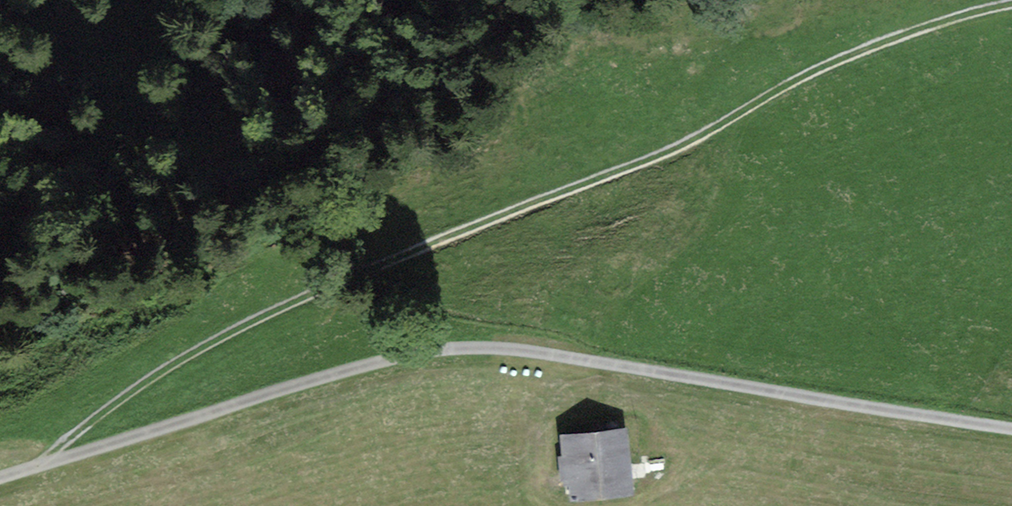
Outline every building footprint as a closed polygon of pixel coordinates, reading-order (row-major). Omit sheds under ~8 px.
[(635,498),(629,429),(556,436),(561,488),(568,487),(570,504),(635,498)]
